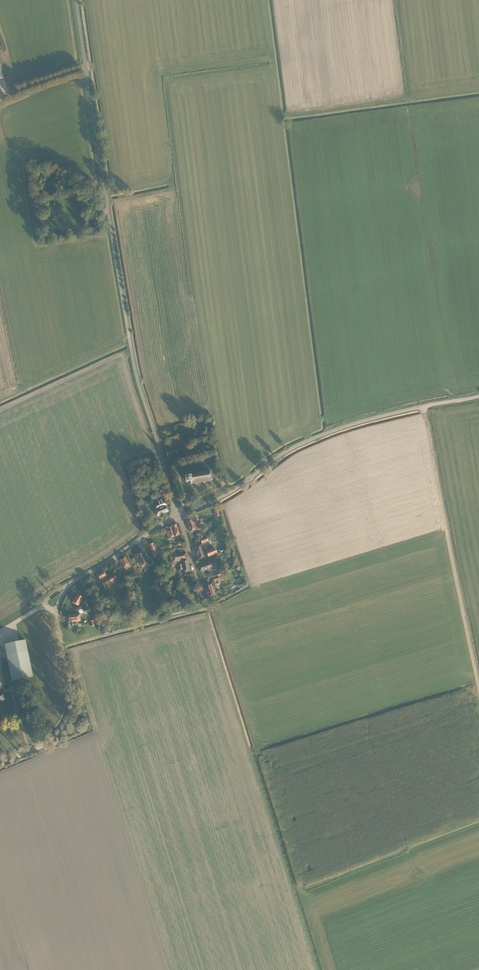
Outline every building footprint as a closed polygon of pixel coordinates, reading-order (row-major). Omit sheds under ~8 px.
[(206,427),(204,419),(197,422),(199,429),(206,427)] [(177,449),(173,450),(166,453),(167,457),(179,453),(179,455),(186,453),(182,442),(176,445),(177,449)] [(210,471),(189,474),(189,477),(185,477),(186,482),(190,481),(190,484),(195,483),(195,485),(196,485),(196,483),(203,482),(203,483),(204,483),(204,482),(211,480),(212,480),(210,471)] [(167,505),(162,494),(153,498),(151,499),(155,510),(157,516),(168,511),(166,506),(167,505)] [(197,522),(195,516),(191,517),(192,519),(186,521),(190,532),(196,530),(196,529),(203,527),(202,523),(199,524),(198,524),(197,522)] [(179,535),(176,524),(171,526),(166,528),(167,532),(166,533),(168,539),(171,538),(171,537),(174,536),(174,537),(179,535)] [(215,548),(213,549),(206,552),(207,553),(206,553),(203,545),(194,548),(199,559),(205,557),(207,556),(208,555),(208,557),(217,553),(215,548)] [(155,548),(154,548),(151,549),(153,556),(162,554),(161,551),(158,552),(158,551),(156,552),(155,548)] [(146,559),(143,552),(135,556),(141,566),(147,563),(149,566),(154,564),(150,557),(146,559)] [(186,552),(177,554),(176,555),(175,552),(171,553),(172,555),(171,556),(173,565),(178,564),(179,570),(182,569),(183,573),(190,572),(186,552)] [(216,557),(215,554),(208,557),(209,559),(205,561),(206,563),(199,566),(201,572),(201,571),(202,574),(217,568),(214,558),(216,557)] [(130,564),(125,557),(119,561),(124,568),(130,564)] [(107,577),(103,571),(97,575),(100,581),(106,590),(113,586),(111,583),(118,579),(115,574),(108,578),(107,577)] [(221,581),(220,577),(212,580),(213,583),(212,583),(211,585),(204,587),(209,600),(215,597),(214,594),(217,593),(216,592),(220,590),(218,583),(219,583),(219,581),(221,581)] [(83,597),(77,594),(72,602),(78,605),(83,597)] [(72,625),(73,626),(76,625),(76,624),(76,621),(81,621),(80,613),(72,614),(72,615),(68,615),(69,622),(72,621),(72,625)] [(25,640),(4,644),(12,681),(33,677),(25,640)] [(2,658),(0,659),(0,690),(8,688),(4,669),(2,658)]
